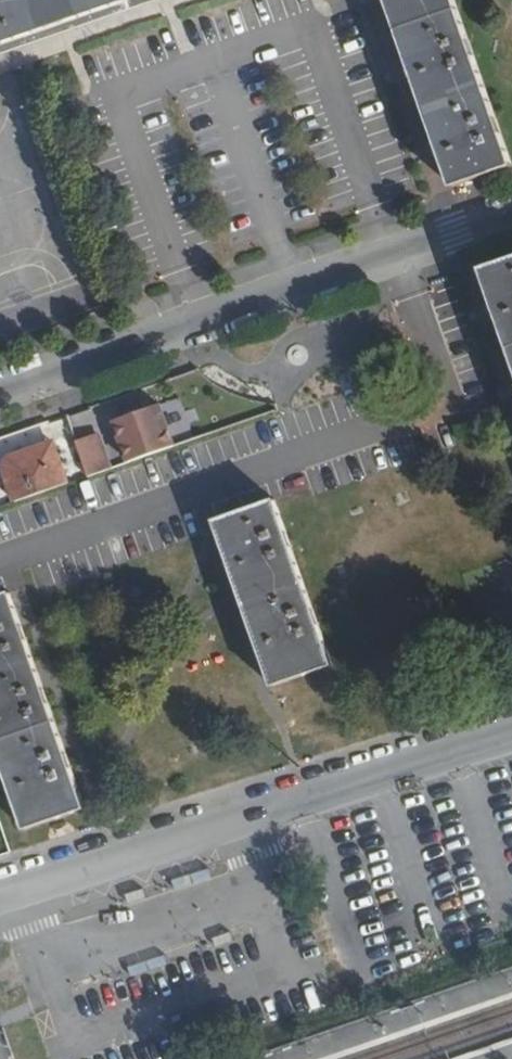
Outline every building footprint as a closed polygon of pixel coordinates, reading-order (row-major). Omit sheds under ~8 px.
[(136,0),(0,0),(0,47),(136,0)] [(454,187),(511,166),(511,160),(457,0),(390,0),(454,187)] [(0,58),(0,68),(22,61),(19,52),(0,58)] [(511,360),(511,259),(481,269),(511,360)] [(115,423),(129,464),(174,448),(161,408),(115,423)] [(77,444),(89,478),(105,472),(93,438),(77,444)] [(2,462),(16,503),(68,485),(54,444),(2,462)] [(214,520),(270,683),(331,662),(273,499),(214,520)] [(24,829),(86,809),(12,591),(0,595),(0,758),(24,829)] [(297,1037),(303,1058),(305,1058),(371,1043),(366,1021),(297,1037)]
